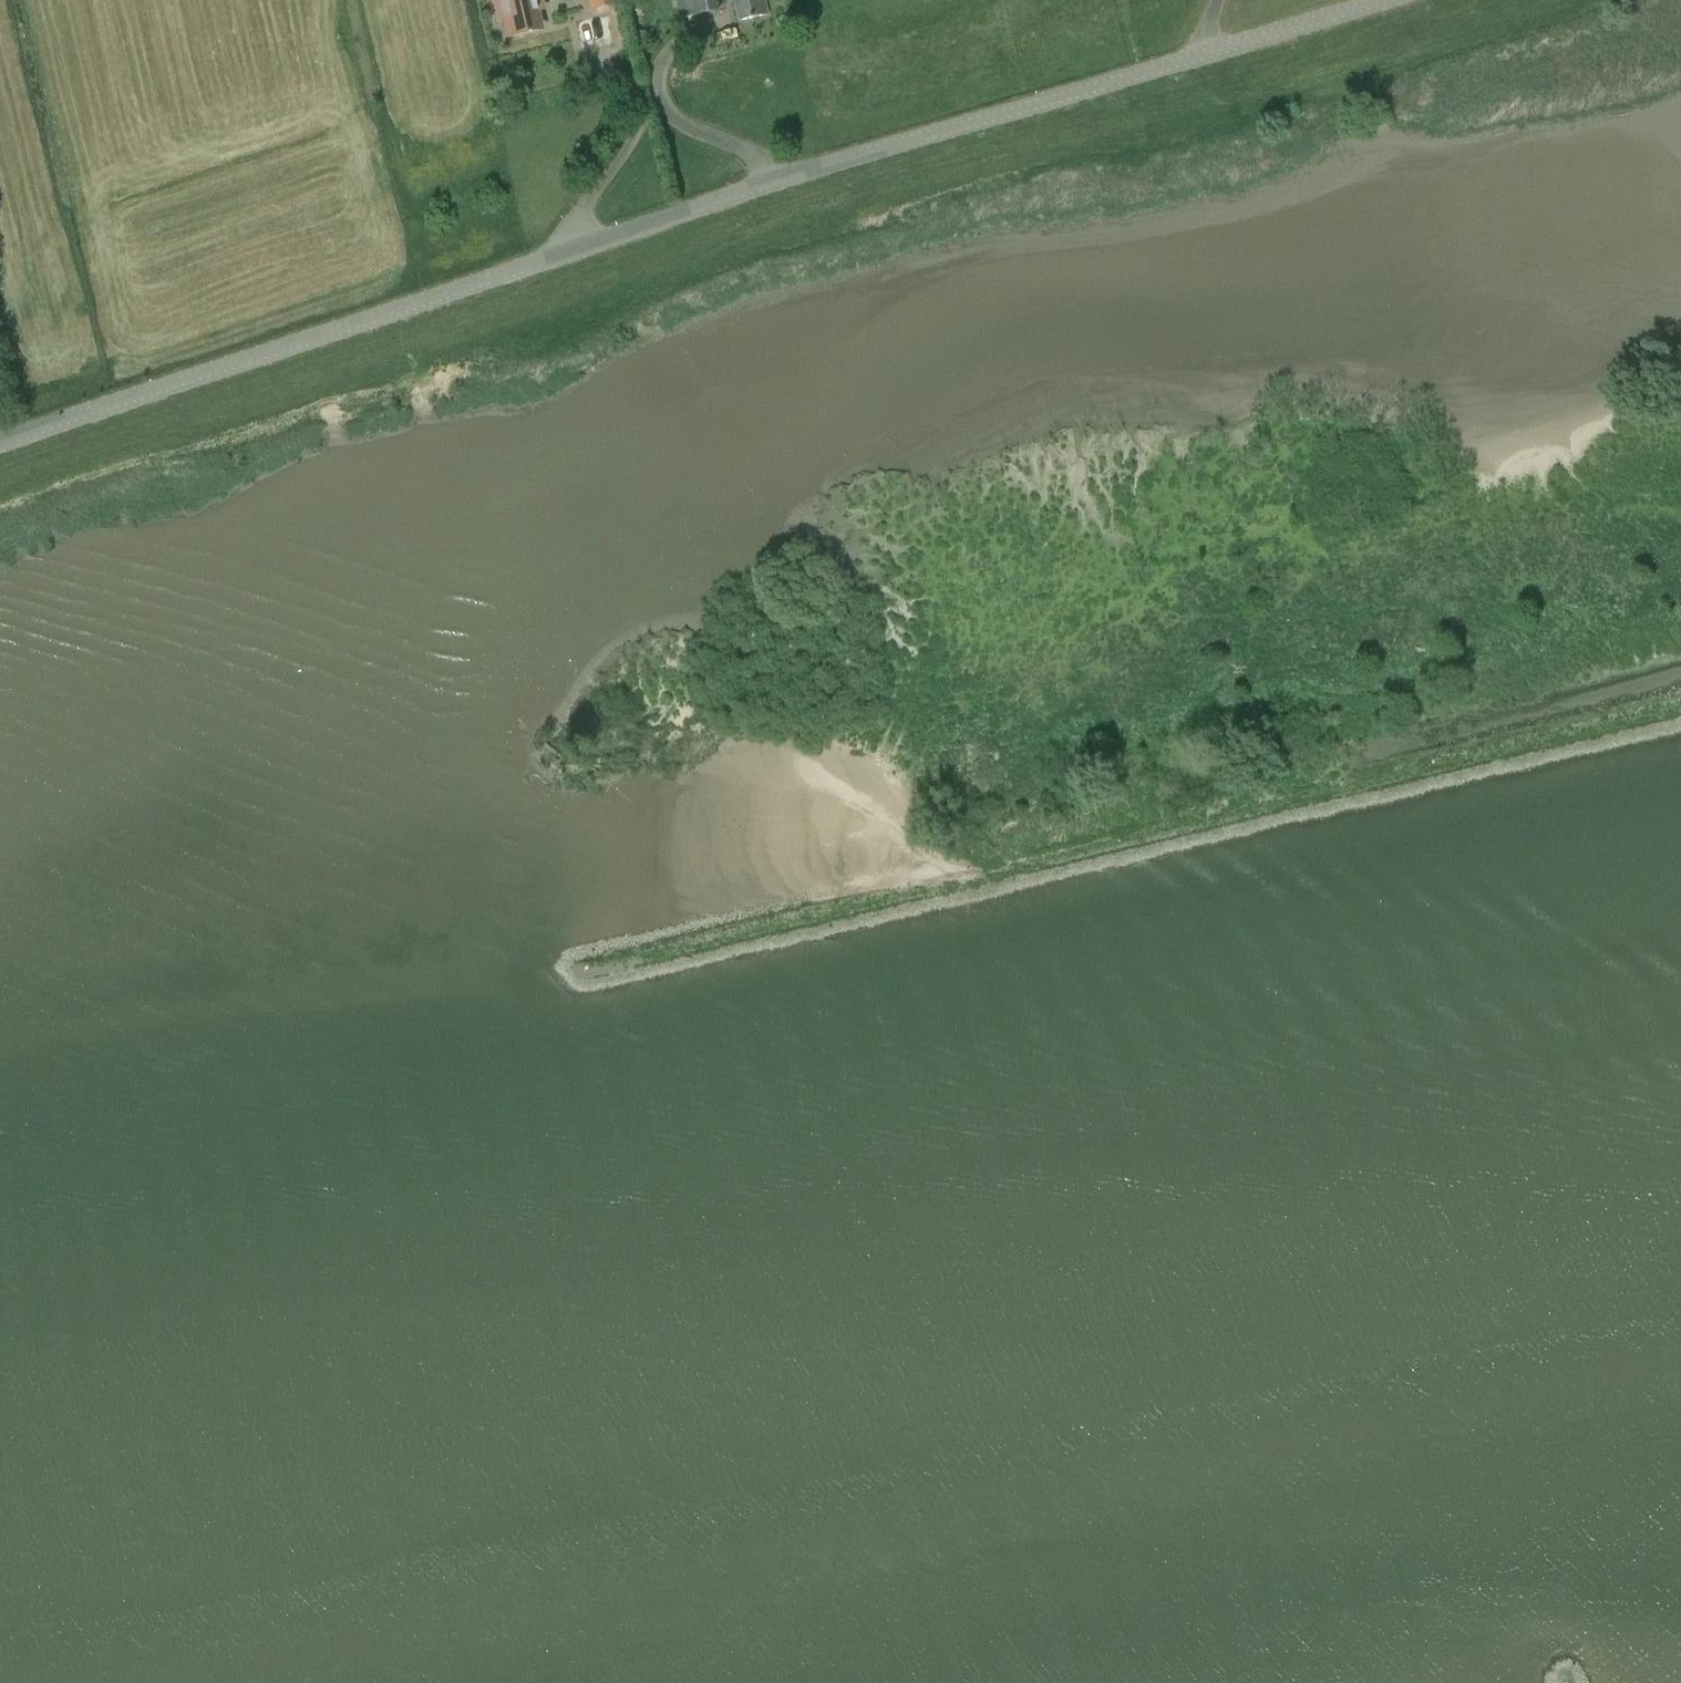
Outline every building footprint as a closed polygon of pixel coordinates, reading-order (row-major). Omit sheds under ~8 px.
[(499,20),(506,19),(510,36),(541,28),(534,1),(538,0),(494,0),(499,20)] [(591,9),(615,3),(614,0),(589,0),(591,9)] [(696,15),(719,8),(717,0),(692,0),(696,15)] [(738,21),(768,15),(765,0),(733,0),(738,21)]
